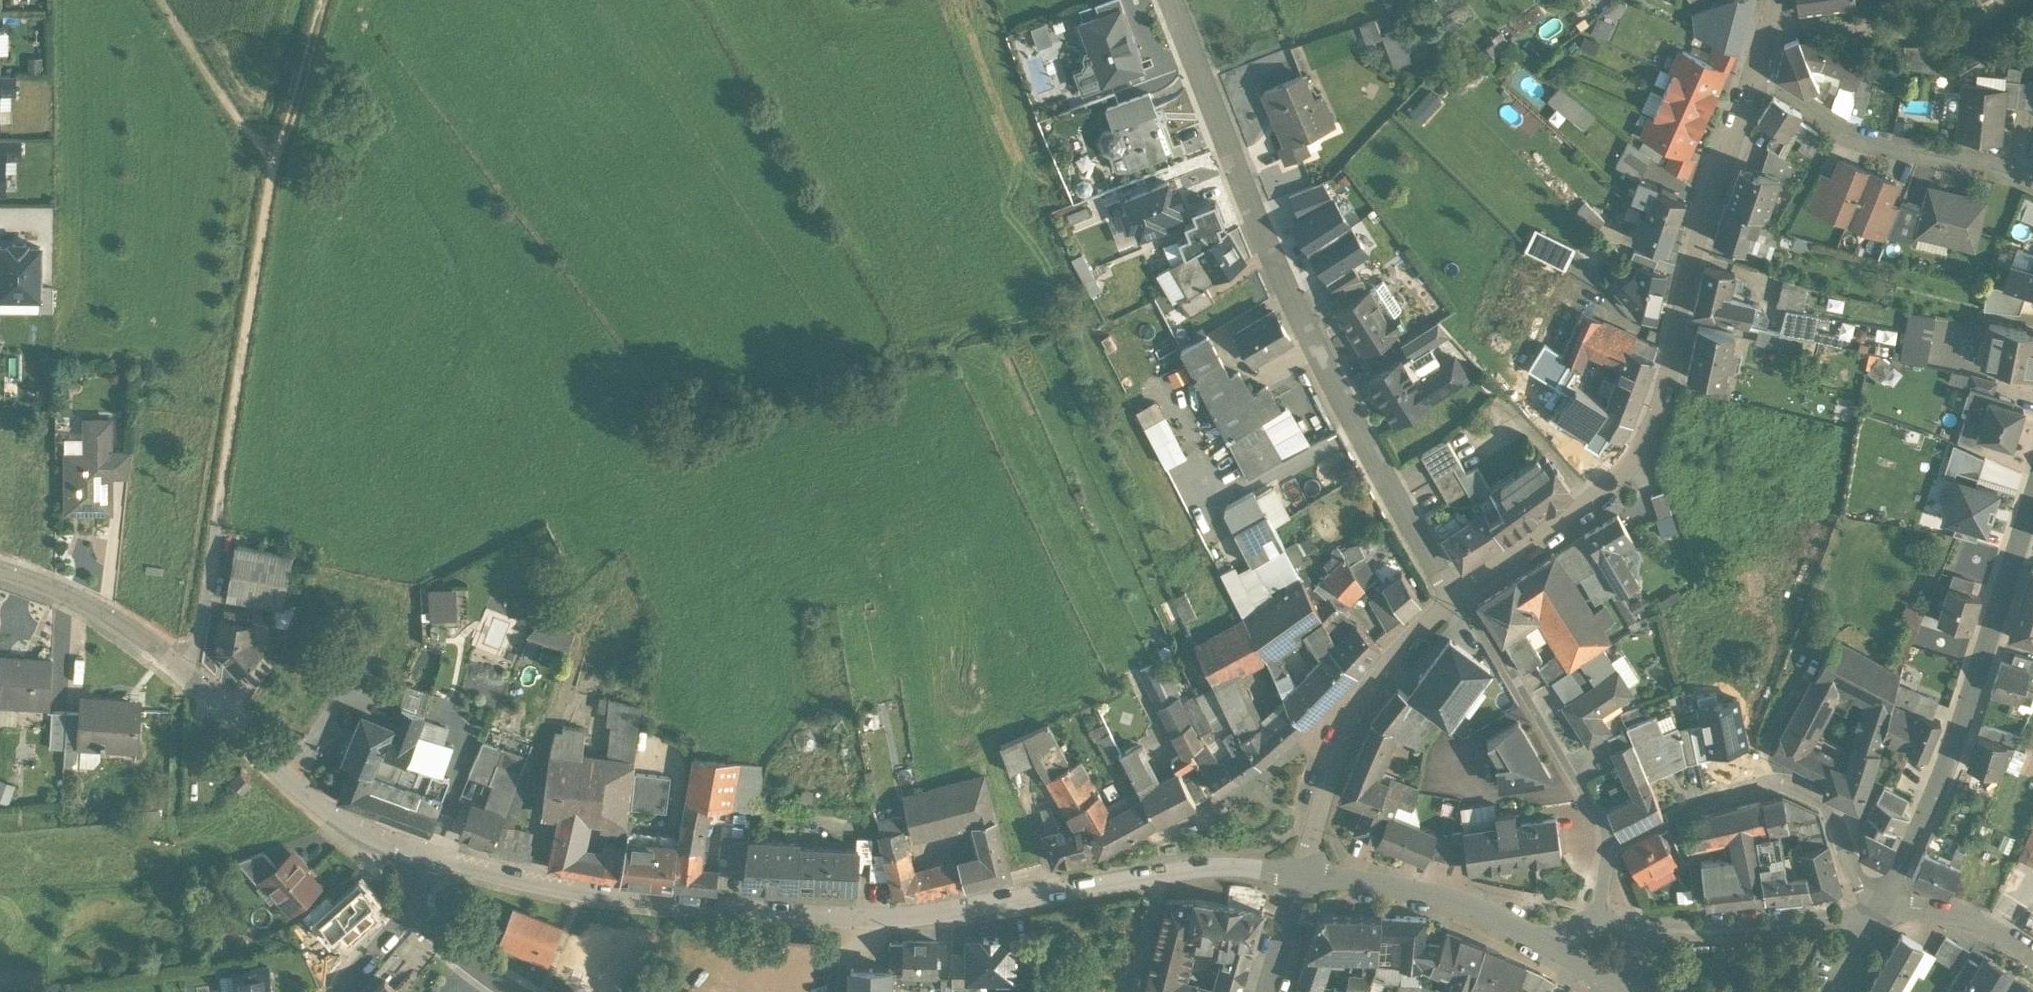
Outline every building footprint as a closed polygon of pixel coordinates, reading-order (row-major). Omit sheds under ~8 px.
[(1096,4),(1100,15),(1114,10),(1115,12),(1123,9),(1120,0),(1108,0),(1096,4)] [(1692,16),(1700,28),(1695,32),(1738,53),(1739,52),(1753,0),(1725,0),(1692,16)] [(1798,12),(1855,4),(1855,0),(1796,0),(1798,12)] [(1115,12),(1114,10),(1100,15),(1080,23),(1102,85),(1142,70),(1133,45),(1127,47),(1115,12)] [(1375,20),(1362,24),(1369,43),(1382,39),(1375,20)] [(1046,23),(1033,27),(1036,36),(1049,31),(1046,23)] [(1399,29),(1384,34),(1396,66),(1411,60),(1399,29)] [(1828,47),(1799,42),(1798,39),(1784,45),(1776,78),(1803,95),(1818,89),(1808,65),(1820,67),(1821,66),(1843,74),(1845,75),(1853,55),(1828,47)] [(1734,53),(1716,44),(1709,62),(1726,69),(1734,53)] [(1904,49),(1906,66),(1949,75),(1943,46),(1931,49),(1930,46),(1918,49),(1917,45),(1904,49)] [(1723,69),(1682,50),(1673,72),(1717,92),(1720,84),(1717,83),(1723,69)] [(1853,55),(1845,75),(1843,74),(1839,85),(1842,86),(1855,91),(1861,72),(1879,75),(1882,60),(1869,60),(1853,55)] [(1717,92),(1673,72),(1663,94),(1707,114),(1717,92)] [(1874,76),(1861,72),(1855,91),(1846,118),(1860,122),(1874,76)] [(1302,75),(1263,92),(1275,119),(1276,119),(1287,145),(1287,146),(1303,139),(1316,133),(1314,128),(1331,121),(1321,98),(1313,101),(1302,75)] [(17,92),(17,79),(0,79),(0,93),(17,92)] [(2018,80),(2003,79),(2002,87),(2006,88),(2004,104),(2016,106),(2018,80)] [(2018,80),(2016,106),(2031,107),(2032,91),(2032,82),(2018,80)] [(2002,87),(1961,83),(1956,133),(2001,137),(2004,104),(2006,88),(2002,87)] [(1595,115),(1559,84),(1549,96),(1585,127),(1595,115)] [(1855,91),(1842,86),(1831,108),(1846,118),(1855,91)] [(1149,93),(1106,108),(1113,126),(1120,124),(1129,149),(1124,151),(1130,168),(1166,155),(1158,134),(1162,132),(1160,127),(1153,129),(1148,114),(1155,111),(1149,93)] [(1707,114),(1663,94),(1653,115),(1698,135),(1707,114)] [(1800,114),(1773,97),(1757,123),(1773,133),(1784,139),(1790,130),(1797,119),(1800,114)] [(1698,135),(1653,115),(1644,137),(1684,155),(1691,141),(1694,143),(1698,135)] [(1812,129),(1797,119),(1790,130),(1795,133),(1794,136),(1801,141),(1802,141),(1812,129)] [(1129,149),(1120,124),(1113,126),(1105,129),(1101,138),(1105,151),(1114,155),(1129,149)] [(1822,137),(1812,129),(1802,141),(1801,141),(1798,149),(1811,156),(1822,137)] [(1784,139),(1773,133),(1766,146),(1778,153),(1785,140),(1784,139)] [(1303,139),(1287,146),(1287,145),(1280,148),(1286,162),(1309,153),(1303,139)] [(1650,157),(1628,141),(1622,154),(1616,165),(1637,180),(1638,177),(1639,177),(1644,169),(1650,157)] [(3,156),(22,156),(22,144),(0,144),(0,156),(3,156)] [(1793,163),(1769,148),(1761,173),(1778,178),(1777,180),(1786,183),(1793,163)] [(1693,160),(1673,151),(1666,167),(1686,176),(1693,162),(1693,160)] [(1867,171),(1840,159),(1832,178),(1832,179),(1822,204),(1823,204),(1849,215),(1867,171)] [(1760,172),(1755,175),(1740,170),(1727,206),(1764,218),(1777,180),(1778,178),(1761,173),(1760,172)] [(1895,182),(1867,171),(1849,215),(1875,226),(1876,226),(1887,201),(1895,182)] [(1818,173),(1801,204),(1820,212),(1823,204),(1822,204),(1832,179),(1832,178),(1818,173)] [(1674,190),(1662,186),(1660,191),(1655,189),(1657,184),(1639,177),(1638,177),(1637,180),(1631,197),(1648,203),(1645,214),(1675,225),(1683,200),(1672,196),(1674,190)] [(1092,186),(1089,182),(1084,180),(1079,182),(1078,188),(1080,192),(1085,194),(1090,192),(1092,186)] [(1167,181),(1124,198),(1129,210),(1122,212),(1128,227),(1135,224),(1139,235),(1163,226),(1161,220),(1180,213),(1176,204),(1181,202),(1176,188),(1171,190),(1167,181)] [(1298,219),(1332,197),(1323,181),(1290,194),(1298,219)] [(1952,199),(1926,192),(1923,205),(1917,228),(1919,229),(1948,236),(1947,240),(1974,247),(1985,201),(1961,195),(1960,202),(1951,199),(1952,199)] [(1290,224),(1308,253),(1351,225),(1332,197),(1298,219),(1290,224)] [(1923,205),(1901,199),(1898,206),(1886,235),(1915,242),(1919,229),(1917,228),(1923,205)] [(2032,220),(2032,202),(2026,199),(2020,215),(2032,220)] [(1227,231),(1215,201),(1191,210),(1196,219),(1185,224),(1189,235),(1178,240),(1184,257),(1227,232),(1227,231)] [(1604,219),(1585,201),(1576,212),(1595,230),(1604,219)] [(1887,201),(1876,226),(1875,226),(1872,233),(1885,238),(1886,235),(1898,206),(1887,201)] [(1727,206),(1725,205),(1713,240),(1741,249),(1747,230),(1776,240),(1779,231),(1775,229),(1777,223),(1764,218),(1727,206)] [(1645,214),(1640,212),(1631,237),(1666,250),(1675,225),(1645,214)] [(1788,226),(1777,223),(1775,229),(1779,231),(1786,233),(1788,226)] [(1351,225),(1308,253),(1325,279),(1351,263),(1368,252),(1351,225)] [(1524,248),(1564,268),(1574,248),(1535,228),(1524,248)] [(1786,233),(1779,231),(1776,240),(1792,246),(1795,236),(1786,233)] [(1184,257),(1170,265),(1186,294),(1187,295),(1205,285),(1244,262),(1227,232),(1184,257)] [(1806,239),(1795,236),(1792,246),(1802,249),(1806,239)] [(39,296),(40,296),(40,288),(41,247),(27,247),(27,244),(12,244),(12,247),(0,246),(0,295),(39,296)] [(1657,258),(1633,249),(1628,261),(1639,265),(1640,264),(1653,269),(1657,258)] [(1351,263),(1325,279),(1335,295),(1361,279),(1351,263)] [(2001,285),(2025,293),(2032,271),(2009,263),(2001,285)] [(1653,269),(1640,264),(1639,265),(1634,273),(1632,272),(1616,274),(1616,287),(1638,310),(1654,317),(1664,273),(1653,269)] [(1733,273),(1704,267),(1699,286),(1704,288),(1702,297),(1718,300),(1718,296),(1720,292),(1728,294),(1733,273)] [(1361,279),(1335,295),(1342,305),(1368,288),(1361,279)] [(1793,283),(1782,279),(1774,306),(1784,308),(1793,283)] [(1809,287),(1793,283),(1784,308),(1803,312),(1809,287)] [(1205,285),(1187,295),(1186,294),(1178,298),(1189,317),(1214,302),(1205,285)] [(39,312),(54,312),(53,287),(40,288),(40,296),(39,296),(39,312)] [(1342,305),(1336,309),(1365,354),(1397,333),(1395,331),(1399,329),(1402,322),(1403,321),(1400,315),(1398,316),(1391,316),(1387,318),(1368,288),(1342,305)] [(1702,297),(1697,296),(1693,313),(1735,322),(1741,302),(1726,298),(1728,294),(1720,292),(1718,296),(1718,300),(1702,297)] [(1768,309),(1741,302),(1735,322),(1759,328),(1762,328),(1768,309)] [(1818,315),(1784,309),(1777,332),(1841,346),(1843,336),(1815,330),(1818,315)] [(1272,310),(1236,332),(1254,361),(1290,340),(1272,310)] [(1934,316),(1909,311),(1900,359),(1925,364),(1934,316)] [(1657,345),(1580,313),(1557,367),(1556,368),(1571,383),(1587,352),(1620,367),(1628,347),(1653,359),(1657,345)] [(1438,322),(1402,344),(1408,355),(1411,359),(1430,347),(1434,344),(1450,334),(1438,322)] [(1989,322),(1981,363),(2032,373),(2032,331),(1989,322)] [(1733,333),(1698,325),(1687,376),(1706,380),(1722,384),(1726,367),(1732,369),(1736,352),(1729,350),(1733,333)] [(1762,328),(1759,328),(1756,341),(1784,348),(1787,334),(1762,328)] [(1207,334),(1180,350),(1188,365),(1215,350),(1207,334)] [(1430,347),(1411,359),(1408,355),(1368,380),(1395,422),(1466,376),(1454,356),(1441,364),(1430,347)] [(1620,367),(1610,395),(1605,405),(1606,405),(1595,423),(1619,438),(1630,420),(1653,359),(1628,347),(1620,367)] [(1252,393),(1238,371),(1229,376),(1215,350),(1188,365),(1226,438),(1280,410),(1266,385),(1252,393)] [(1994,380),(1971,373),(1968,385),(1991,392),(1994,380)] [(1722,384),(1706,380),(1703,392),(1727,398),(1730,385),(1722,384)] [(2022,408),(1988,397),(1982,417),(1966,412),(1959,436),(1979,443),(1981,435),(2011,444),(2022,408)] [(1288,406),(1280,410),(1226,438),(1247,476),(1308,444),(1288,406)] [(1160,418),(1142,428),(1164,470),(1183,460),(1160,418)] [(110,420),(85,420),(85,456),(109,456),(109,450),(110,450),(110,420)] [(1446,439),(1421,454),(1434,478),(1435,478),(1461,463),(1446,439)] [(1952,443),(1942,475),(1953,479),(1956,471),(1978,478),(1984,457),(1952,443)] [(110,450),(109,450),(109,456),(109,475),(111,475),(125,473),(128,446),(110,450)] [(85,456),(66,456),(66,512),(111,512),(111,475),(109,475),(109,456),(85,456)] [(1546,457),(1506,486),(1501,479),(1489,488),(1501,509),(1489,516),(1502,540),(1546,508),(1546,509),(1571,492),(1561,479),(1563,478),(1556,469),(1555,470),(1546,457)] [(1435,478),(1434,478),(1447,500),(1468,488),(1460,474),(1465,471),(1461,463),(1435,478)] [(1489,488),(1476,466),(1465,471),(1460,474),(1468,488),(1475,500),(1477,499),(1483,510),(1484,509),(1489,516),(1501,509),(1489,488)] [(1945,519),(1955,522),(1979,529),(1984,531),(1989,517),(1990,517),(1994,504),(1993,504),(1997,490),(1957,478),(1945,519)] [(1224,512),(1235,530),(1266,512),(1254,490),(1226,506),(1224,512)] [(1671,513),(1664,490),(1650,495),(1658,518),(1671,513)] [(1483,510),(1443,537),(1461,565),(1502,540),(1489,516),(1484,509),(1483,510)] [(1266,512),(1235,530),(1252,563),(1284,545),(1266,512)] [(1617,515),(1585,534),(1609,575),(1622,567),(1611,549),(1616,546),(1621,546),(1631,539),(1617,515)] [(1952,533),(1975,540),(1979,529),(1955,522),(1952,533)] [(1585,534),(1564,548),(1593,599),(1609,590),(1628,623),(1635,618),(1621,594),(1618,589),(1617,589),(1609,575),(1585,534)] [(1365,538),(1358,541),(1364,553),(1349,560),(1356,574),(1377,563),(1365,538)] [(1306,558),(1296,540),(1284,545),(1294,564),(1306,558)] [(1358,541),(1342,549),(1345,555),(1346,555),(1349,560),(1364,553),(1358,541)] [(293,555),(234,545),(225,598),(283,608),(293,555)] [(1592,611),(1555,554),(1515,579),(1538,616),(1537,617),(1559,653),(1560,653),(1569,668),(1570,667),(1580,661),(1602,646),(1610,641),(1602,628),(1592,611)] [(1334,565),(1315,583),(1329,596),(1330,595),(1341,606),(1363,585),(1356,574),(1349,560),(1346,555),(1345,555),(1337,563),(1335,561),(1333,563),(1334,565)] [(1272,598),(1252,563),(1236,570),(1232,563),(1220,571),(1244,617),(1272,598)] [(2031,565),(2008,635),(2032,643),(2032,565),(2031,565)] [(1622,567),(1609,575),(1617,589),(1618,589),(1623,586),(1630,581),(1622,567)] [(1420,600),(1401,570),(1382,583),(1394,602),(1389,605),(1388,605),(1396,620),(1402,614),(1402,615),(1420,600)] [(1973,580),(1952,573),(1948,586),(1969,593),(1973,580)] [(1272,598),(1244,617),(1255,638),(1266,655),(1267,656),(1276,649),(1323,617),(1318,608),(1306,586),(1302,578),(1272,598)] [(1514,579),(1478,602),(1522,671),(1536,662),(1542,658),(1522,626),(1537,617),(1538,616),(1515,579),(1514,579)] [(1329,596),(1315,583),(1313,581),(1306,586),(1318,608),(1329,596)] [(1626,591),(1623,586),(1618,589),(1621,594),(1626,591)] [(1969,593),(1948,586),(1937,619),(1968,629),(1979,596),(1969,593)] [(1197,612),(1185,588),(1173,595),(1184,618),(1197,612)] [(455,620),(455,591),(427,591),(427,620),(455,620)] [(1341,606),(1330,595),(1329,596),(1318,608),(1323,617),(1328,626),(1336,640),(1356,620),(1341,606)] [(1389,605),(1385,599),(1373,605),(1386,628),(1396,620),(1388,605),(1389,605)] [(1603,604),(1592,611),(1602,628),(1613,620),(1603,604)] [(1907,605),(1882,664),(1899,673),(1902,662),(1924,612),(1907,605)] [(248,612),(225,608),(223,619),(222,619),(217,652),(239,674),(241,672),(262,652),(251,640),(254,625),(247,623),(248,612)] [(1244,617),(1196,643),(1214,681),(1234,671),(1266,655),(1255,638),(1244,617)] [(574,635),(536,620),(523,634),(567,653),(574,635)] [(1336,640),(1328,649),(1356,669),(1380,644),(1356,620),(1336,640)] [(1328,626),(1320,630),(1319,636),(1323,653),(1328,649),(1336,640),(1328,626)] [(1450,637),(1406,693),(1440,719),(1449,726),(1492,669),(1450,637)] [(1816,676),(1771,751),(1797,766),(1812,774),(1818,759),(1819,757),(1806,749),(1832,703),(1844,709),(1852,694),(1867,702),(1853,743),(1878,750),(1882,736),(1896,683),(1899,673),(1882,664),(1833,638),(1816,676)] [(1585,690),(1577,679),(1559,691),(1567,702),(1563,704),(1588,741),(1608,729),(1598,713),(1631,691),(1602,646),(1580,661),(1595,684),(1585,690)] [(1323,653),(1295,681),(1276,649),(1268,656),(1287,701),(1289,705),(1303,723),(1356,669),(1328,649),(1323,653)] [(262,652),(241,672),(257,688),(276,658),(267,655),(262,652)] [(1559,653),(1538,667),(1548,682),(1551,679),(1569,668),(1560,653),(1559,653)] [(1,657),(0,671),(0,703),(49,705),(52,660),(1,657)] [(1153,660),(1140,667),(1147,682),(1160,676),(1160,675),(1153,660)] [(2025,668),(2000,660),(1990,692),(2018,700),(2019,700),(2028,671),(2029,669),(2025,668)] [(1569,668),(1551,679),(1559,691),(1577,679),(1570,667),(1569,668)] [(1178,685),(1171,670),(1160,675),(1160,676),(1167,691),(1178,685)] [(1259,726),(1234,671),(1215,681),(1226,705),(1232,719),(1234,722),(1246,741),(1260,760),(1303,723),(1289,705),(1287,701),(1259,726)] [(2028,671),(2019,700),(2030,704),(2032,694),(2032,672),(2028,671)] [(1896,683),(1882,736),(1925,754),(1940,719),(1931,716),(1913,708),(1919,692),(1896,683)] [(1216,684),(1197,694),(1208,714),(1218,731),(1223,728),(1222,728),(1234,722),(1232,719),(1226,705),(1222,707),(1219,702),(1223,700),(1216,684)] [(1406,693),(1397,687),(1371,718),(1370,721),(1391,729),(1411,736),(1426,741),(1426,739),(1440,719),(1406,693)] [(1183,749),(1171,757),(1177,769),(1179,768),(1197,757),(1191,747),(1206,738),(1195,722),(1208,714),(1197,694),(1195,691),(1181,698),(1178,693),(1158,703),(1183,749)] [(1703,723),(1708,752),(1746,744),(1737,696),(1718,700),(1716,691),(1697,695),(1703,723)] [(1937,700),(1919,692),(1913,708),(1931,716),(1937,700)] [(140,702),(82,699),(81,713),(79,746),(81,746),(101,747),(101,752),(105,752),(105,747),(137,749),(140,702)] [(641,706),(614,700),(611,723),(638,729),(641,706)] [(424,715),(401,707),(393,730),(384,757),(406,765),(413,746),(419,735),(424,715)] [(66,712),(52,712),(50,748),(64,748),(66,712)] [(81,713),(66,712),(64,748),(63,766),(80,767),(81,746),(79,746),(81,713)] [(1208,714),(1195,722),(1206,738),(1218,731),(1208,714)] [(1655,714),(1626,726),(1627,729),(1632,742),(1637,752),(1647,778),(1685,762),(1678,730),(1678,729),(1664,735),(1655,714)] [(393,730),(364,718),(345,763),(351,766),(351,767),(372,774),(380,755),(384,757),(393,730)] [(1070,763),(1047,721),(1021,733),(1034,757),(1059,799),(1074,824),(1079,822),(1083,820),(1093,836),(1116,821),(1113,816),(1098,791),(1091,795),(1086,786),(1095,781),(1080,757),(1070,763)] [(1370,721),(1340,796),(1365,805),(1366,804),(1374,808),(1374,807),(1376,808),(1388,780),(1378,776),(1381,767),(1376,765),(1391,729),(1370,721)] [(1539,757),(1517,721),(1487,739),(1497,756),(1500,760),(1496,760),(1500,784),(1536,779),(1536,778),(1549,776),(1538,758),(1539,757)] [(1234,722),(1222,728),(1223,728),(1218,731),(1230,753),(1224,757),(1237,776),(1260,760),(1246,741),(1234,722)] [(638,729),(611,723),(606,761),(634,765),(638,729)] [(1689,725),(1696,760),(1710,757),(1708,752),(1703,723),(1689,725)] [(2018,735),(1980,723),(1977,734),(2014,746),(2018,735)] [(1689,725),(1678,730),(1685,762),(1696,760),(1689,725)] [(550,753),(584,758),(588,731),(564,727),(563,732),(555,731),(550,753)] [(1120,750),(1109,728),(1097,735),(1108,757),(1120,750)] [(1627,729),(1607,738),(1612,751),(1632,742),(1627,729)] [(1230,753),(1218,731),(1206,738),(1191,747),(1197,757),(1205,770),(1218,789),(1237,776),(1224,757),(1230,753)] [(1021,733),(1000,743),(1009,770),(1034,757),(1021,733)] [(2014,746),(1977,734),(1967,765),(1996,774),(1999,764),(2005,767),(2014,746)] [(453,747),(419,735),(413,746),(406,765),(418,770),(419,769),(433,774),(442,778),(453,747)] [(1632,742),(1612,751),(1616,760),(1637,752),(1632,742)] [(1853,743),(1845,769),(1831,764),(1830,765),(1818,759),(1812,774),(1825,780),(1823,792),(1857,807),(1869,778),(1878,750),(1853,743)] [(1155,780),(1137,745),(1121,753),(1144,796),(1156,820),(1195,800),(1185,780),(1179,768),(1177,769),(1155,780)] [(490,752),(480,748),(477,755),(487,759),(490,752)] [(1647,778),(1637,752),(1616,760),(1626,782),(1628,781),(1634,795),(1607,808),(1619,834),(1662,813),(1647,778)] [(584,758),(550,753),(542,812),(560,816),(585,820),(593,759),(584,758)] [(487,759),(477,755),(469,775),(489,782),(497,762),(487,759)] [(765,763),(694,755),(686,800),(709,804),(757,809),(765,763)] [(606,761),(593,759),(585,820),(600,822),(602,827),(602,828),(623,831),(628,805),(631,788),(634,765),(606,761)] [(494,784),(484,810),(471,805),(459,835),(492,847),(499,829),(504,817),(503,817),(520,771),(497,762),(489,782),(494,784)] [(372,774),(351,767),(351,766),(338,798),(378,813),(384,797),(397,802),(398,800),(399,800),(405,787),(372,774)] [(241,767),(233,777),(242,785),(251,776),(241,767)] [(433,774),(419,769),(418,770),(411,787),(418,790),(425,792),(433,774)] [(670,777),(634,772),(631,808),(666,812),(670,777)] [(984,773),(903,794),(913,836),(974,822),(974,821),(994,816),(984,773)] [(399,800),(398,800),(397,802),(384,797),(378,813),(429,832),(436,814),(449,780),(442,778),(433,774),(425,792),(418,790),(412,805),(399,800)] [(1206,794),(1196,775),(1185,780),(1195,800),(1206,794)] [(1391,782),(1388,780),(1376,808),(1392,814),(1398,801),(1411,806),(1417,788),(1403,782),(1393,778),(1391,782)] [(12,781),(0,779),(0,798),(9,799),(12,781)] [(504,817),(499,829),(509,831),(511,828),(528,783),(518,780),(504,817)] [(411,787),(406,785),(405,787),(399,800),(412,805),(418,790),(411,787)] [(1907,798),(1883,786),(1876,799),(1901,812),(1907,798)] [(810,795),(788,793),(786,804),(810,806),(810,795)] [(1761,800),(1768,829),(1777,828),(1820,819),(1818,812),(1782,795),(1761,800)] [(1093,836),(1090,838),(1097,851),(1156,820),(1144,796),(1113,812),(1115,815),(1113,816),(1116,821),(1093,836)] [(1074,824),(1059,799),(1049,805),(1059,827),(1044,831),(1052,862),(1097,851),(1090,838),(1093,836),(1083,820),(1079,822),(1074,824)] [(1901,812),(1876,799),(1868,814),(1867,818),(1859,851),(1884,864),(1907,816),(1901,812)] [(709,804),(686,800),(679,838),(679,839),(703,842),(709,804)] [(1761,800),(1698,814),(1680,820),(1686,843),(1704,839),(1704,842),(1731,836),(1754,832),(1768,829),(1761,800)] [(1493,802),(1460,807),(1463,830),(1497,825),(1495,814),(1493,802)] [(1390,814),(1365,805),(1354,830),(1379,840),(1390,814)] [(159,810),(143,811),(144,820),(160,819),(159,810)] [(1514,811),(1495,814),(1497,826),(1516,824),(1514,811)] [(900,814),(877,818),(881,832),(903,827),(900,814)] [(1435,833),(1390,814),(1379,840),(1423,859),(1425,856),(1434,835),(1435,833)] [(585,820),(560,816),(549,868),(578,873),(580,858),(577,857),(585,820)] [(1009,873),(994,816),(974,821),(974,822),(982,852),(974,854),(975,859),(964,862),(970,883),(1009,873)] [(1497,826),(1463,831),(1464,840),(1467,861),(1467,867),(1560,854),(1555,818),(1516,824),(1497,826)] [(1820,819),(1777,828),(1782,856),(1797,853),(1802,851),(1799,836),(1824,831),(1820,819)] [(2016,853),(2031,860),(2032,855),(2032,819),(2016,853)] [(750,829),(725,827),(719,871),(718,874),(725,875),(728,854),(746,856),(750,829)] [(909,850),(903,827),(881,832),(883,841),(881,841),(885,855),(892,882),(895,895),(916,890),(918,890),(913,872),(913,871),(907,850),(909,850)] [(529,833),(511,828),(509,831),(513,832),(504,856),(522,861),(529,833)] [(1782,856),(1777,828),(1768,829),(1754,832),(1765,898),(1811,894),(1805,871),(1802,871),(1785,874),(1782,856)] [(509,831),(499,829),(492,847),(490,853),(504,856),(513,832),(509,831)] [(1463,831),(1451,833),(1452,839),(1459,841),(1464,840),(1463,831)] [(1824,831),(1799,836),(1802,851),(1828,844),(1824,831)] [(642,834),(628,832),(627,841),(678,847),(679,839),(679,838),(655,835),(655,841),(641,840),(642,834)] [(1674,861),(1656,832),(1625,850),(1642,879),(1674,861)] [(1735,857),(1701,861),(1706,904),(1765,898),(1754,832),(1731,836),(1735,857)] [(1452,839),(1434,835),(1425,856),(1455,863),(1467,861),(1464,840),(1459,841),(1452,839)] [(872,838),(857,838),(856,849),(858,849),(858,861),(870,861),(871,861),(871,854),(872,838)] [(719,871),(700,870),(703,842),(679,839),(678,847),(677,849),(673,888),(717,893),(718,874),(719,871)] [(678,847),(627,841),(620,882),(673,888),(677,849),(678,847)] [(800,844),(749,841),(743,876),(743,881),(766,882),(765,888),(777,888),(778,883),(798,884),(800,848),(800,844)] [(1957,843),(1949,862),(1958,866),(1966,848),(1957,843)] [(1802,851),(1797,853),(1802,871),(1805,871),(1811,894),(1841,891),(1828,844),(1802,851)] [(623,852),(606,848),(603,861),(621,864),(623,852)] [(846,850),(800,848),(798,884),(798,885),(856,888),(858,861),(858,849),(856,849),(846,848),(846,850)] [(1949,862),(1923,851),(1912,876),(1947,891),(1958,866),(1949,862)] [(263,853),(238,862),(259,886),(265,881),(263,879),(276,868),(263,853)] [(746,856),(728,854),(725,875),(743,876),(746,856)] [(885,855),(871,854),(871,861),(870,861),(869,881),(892,882),(885,855)] [(276,868),(263,879),(265,881),(291,911),(306,897),(304,895),(317,884),(291,855),(276,868)] [(603,861),(581,856),(580,858),(578,873),(618,882),(621,864),(603,861)] [(943,863),(913,872),(918,890),(916,890),(918,896),(970,883),(964,862),(945,867),(943,863)] [(326,929),(332,936),(340,930),(348,940),(376,915),(368,905),(375,898),(362,883),(338,904),(319,921),(326,929)] [(338,904),(329,894),(302,917),(319,936),(326,929),(319,921),(338,904)] [(1195,900),(1169,901),(1150,970),(1184,981),(1187,970),(1197,935),(1189,933),(1195,900)] [(1261,911),(1195,900),(1189,933),(1197,935),(1229,940),(1252,944),(1261,911)] [(562,929),(513,909),(499,944),(541,961),(548,945),(555,947),(562,929)] [(1355,916),(1324,915),(1317,920),(1307,953),(1330,954),(1344,954),(1353,955),(1355,916)] [(1403,917),(1381,915),(1381,917),(1380,935),(1402,938),(1403,917)] [(1381,917),(1355,916),(1353,955),(1359,955),(1378,956),(1380,935),(1381,917)] [(1425,918),(1403,917),(1402,938),(1400,964),(1400,965),(1421,967),(1423,944),(1425,918)] [(295,939),(287,925),(275,931),(283,946),(295,939)] [(1484,947),(1447,933),(1442,946),(1423,944),(1421,967),(1453,978),(1470,985),(1484,947)] [(1901,933),(1866,991),(1902,991),(1896,989),(1922,945),(1901,933)] [(1402,938),(1380,935),(1378,956),(1377,962),(1400,964),(1402,938)] [(1969,950),(1945,936),(1934,956),(1948,964),(1951,959),(1960,965),(1966,956),(1969,950)] [(968,951),(969,979),(996,979),(996,985),(1014,985),(1014,940),(998,940),(998,939),(983,939),(983,940),(968,940),(968,951)] [(1252,944),(1229,940),(1225,951),(1229,952),(1249,956),(1252,944)] [(937,943),(903,942),(903,944),(903,973),(903,975),(937,975),(937,943)] [(903,944),(889,944),(889,970),(891,970),(891,973),(903,973),(903,944)] [(1484,947),(1470,985),(1467,991),(1469,991),(1514,991),(1525,966),(1484,947)] [(968,951),(952,951),(952,987),(969,986),(969,979),(968,951)] [(1229,952),(1218,991),(1238,991),(1249,956),(1229,952)] [(1330,954),(1307,953),(1298,983),(1318,990),(1330,954)] [(1344,954),(1330,954),(1330,961),(1343,962),(1344,954)] [(1378,956),(1359,955),(1359,961),(1364,961),(1363,975),(1373,976),(1377,967),(1377,962),(1378,956)] [(1966,956),(1960,965),(1947,987),(1956,991),(1962,991),(1963,991),(1962,990),(1979,964),(1966,956)] [(1989,958),(1981,960),(1979,964),(1962,990),(1963,991),(1965,991),(1999,991),(2011,972),(1989,958)] [(1400,964),(1377,962),(1377,967),(1373,976),(1372,978),(1399,980),(1400,965),(1400,964)] [(1421,967),(1400,965),(1399,980),(1420,981),(1421,967)] [(234,972),(237,991),(272,991),(268,966),(234,972)] [(851,970),(851,991),(890,991),(891,973),(891,970),(889,970),(851,970)] [(1150,970),(1144,991),(1218,991),(1192,983),(1184,981),(1150,970)] [(1196,973),(1187,970),(1184,981),(1192,983),(1196,973)] [(2011,972),(1999,991),(2032,991),(2032,986),(2011,972)] [(1349,973),(1347,983),(1346,991),(1358,991),(1366,991),(1372,978),(1373,976),(1363,975),(1349,973)] [(1540,973),(1529,991),(1545,991),(1553,981),(1540,973)] [(1453,978),(1447,991),(1467,991),(1470,985),(1453,978)] [(384,979),(372,991),(397,991),(398,991),(384,979)] [(1342,981),(1336,980),(1334,989),(1346,991),(1347,983),(1342,981)] [(947,981),(938,981),(938,991),(947,991),(947,981)] [(1416,991),(1431,991),(1434,988),(1423,981),(1416,991)]
